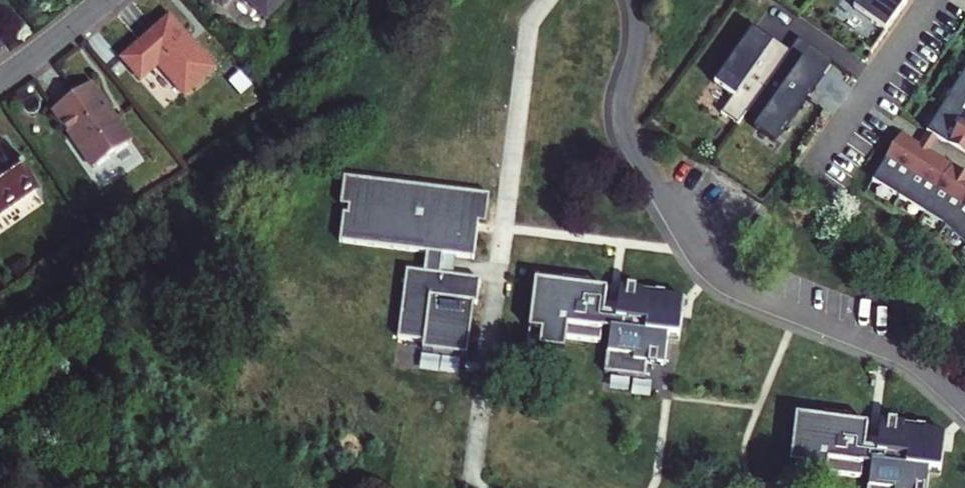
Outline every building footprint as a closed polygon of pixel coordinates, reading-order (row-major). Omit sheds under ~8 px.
[(267,22),(289,0),(246,0),(267,22)] [(853,11),(885,34),(909,0),(861,0),(853,11)] [(169,20),(123,60),(142,81),(158,67),(185,98),(215,71),(169,20)] [(771,47),(752,34),(714,87),(733,100),(721,117),(738,128),(747,115),(760,125),(755,132),(775,147),(833,64),(799,41),(791,52),(775,41),(771,47)] [(926,135),(937,141),(964,158),(964,69),(926,135)] [(90,84),(52,111),(92,169),(130,143),(90,84)] [(937,141),(926,135),(918,150),(928,156),(937,141)] [(899,139),(872,184),(946,227),(964,245),(964,177),(928,156),(918,150),(899,139)] [(38,190),(5,143),(0,147),(0,217),(38,190)] [(489,197),(344,178),(340,206),(349,207),(348,214),(343,214),(340,243),(426,253),(424,274),(407,271),(398,340),(424,343),(422,351),(467,357),(473,304),(477,305),(480,281),(441,276),(443,256),(474,260),(478,224),(486,225),(489,197)] [(561,285),(535,282),(526,348),(564,353),(566,339),(599,343),(601,332),(610,333),(605,373),(645,378),(647,363),(665,365),(667,338),(679,340),(684,301),(643,296),(643,291),(620,288),(617,318),(611,317),(603,316),(607,291),(588,289),(590,281),(562,278),(561,285)] [(796,416),(786,482),(824,487),(826,474),(860,479),(861,468),(870,469),(867,487),(926,487),(928,475),(940,477),(945,438),(903,433),(904,427),(881,424),(877,454),(873,453),(864,452),(868,427),(849,424),(851,417),(824,413),(823,420),(796,416)]
